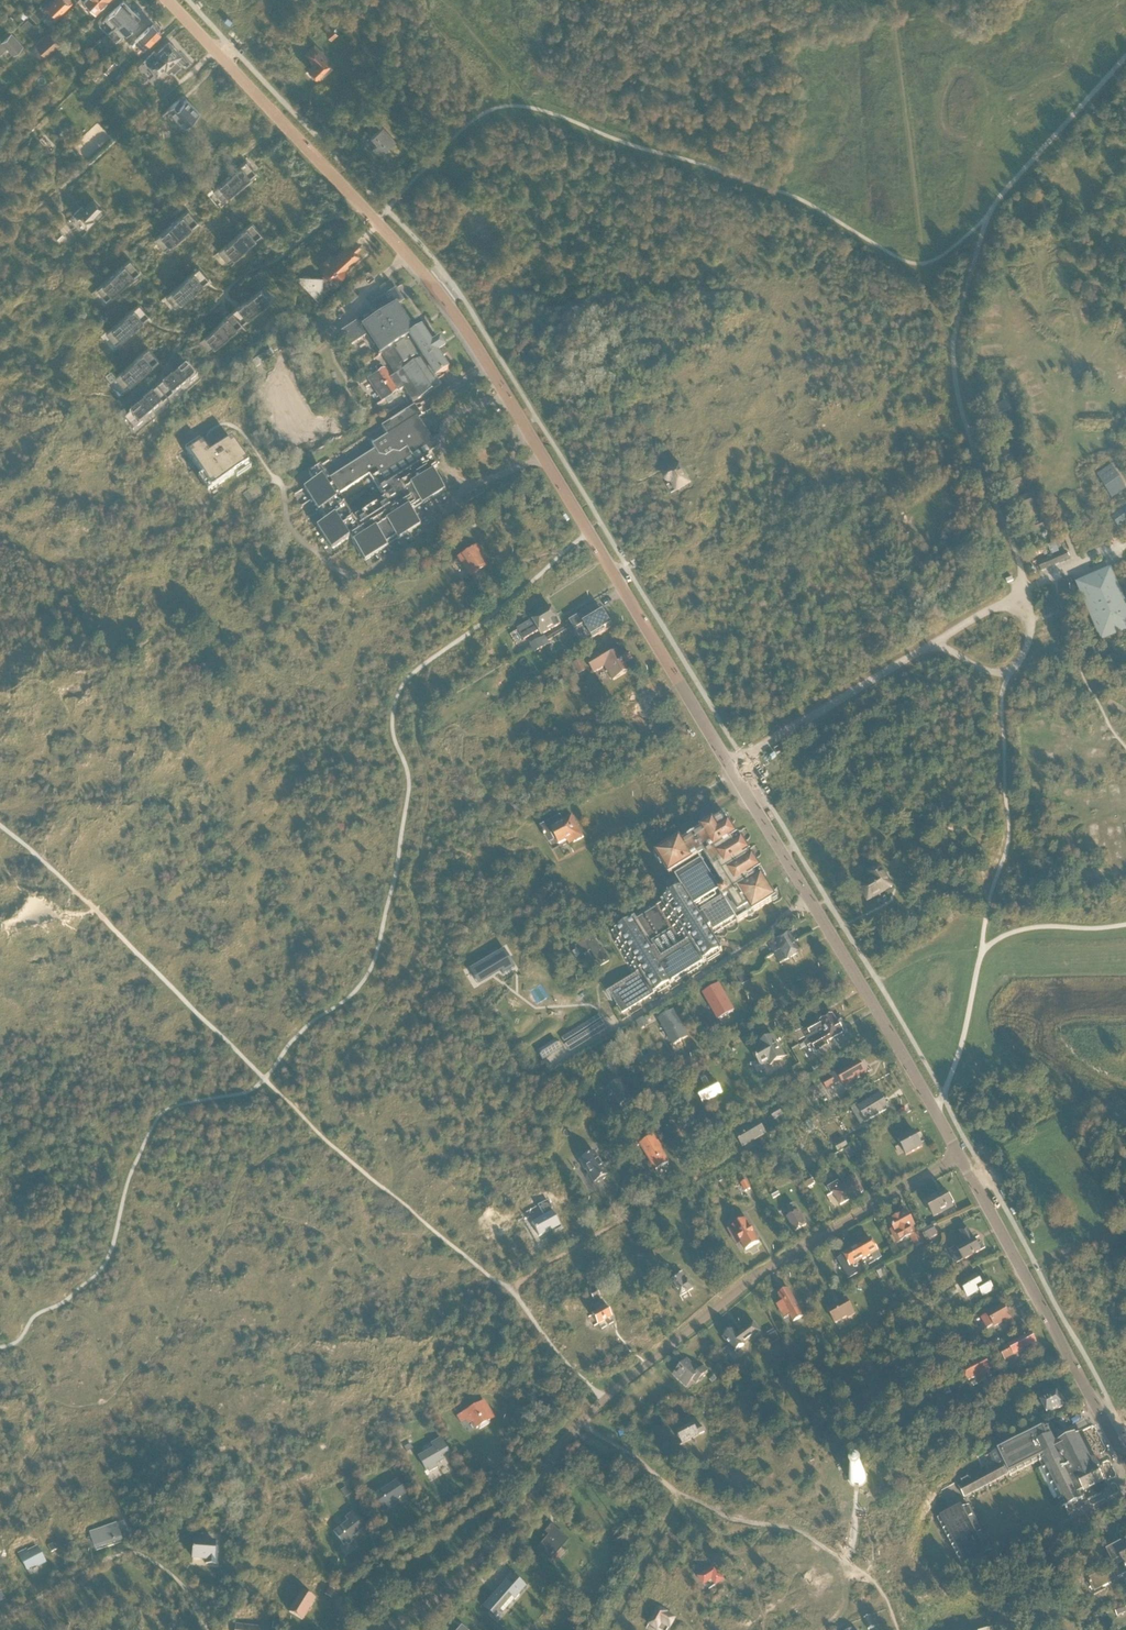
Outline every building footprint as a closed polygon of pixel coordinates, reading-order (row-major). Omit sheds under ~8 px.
[(47,8),(54,16),(68,2),(67,0),(54,0),(47,8)] [(104,0),(84,0),(83,1),(93,11),(104,0)] [(107,31),(132,7),(125,0),(122,0),(102,20),(99,17),(97,19),(99,21),(98,22),(107,31)] [(132,7),(107,31),(116,40),(122,32),(123,33),(140,16),(132,7)] [(34,10),(30,14),(37,21),(41,18),(34,10)] [(27,17),(20,25),(25,29),(32,22),(27,17)] [(133,42),(132,43),(140,51),(154,37),(155,39),(160,34),(158,32),(160,30),(153,23),(150,26),(149,26),(133,42)] [(46,34),(36,43),(46,54),(58,42),(49,32),(51,30),(48,27),(43,32),(46,34)] [(338,33),(332,27),(325,33),(331,39),(338,33)] [(7,45),(13,52),(22,44),(11,33),(0,43),(0,52),(7,45)] [(154,49),(144,59),(145,60),(158,74),(164,68),(168,72),(171,69),(173,72),(181,65),(176,59),(178,57),(181,54),(169,41),(157,52),(154,49)] [(308,69),(316,77),(329,64),(325,60),(327,57),(314,44),(306,52),(315,62),(308,69)] [(111,57),(101,67),(106,72),(107,73),(117,62),(111,57)] [(179,97),(168,107),(172,112),(174,110),(187,124),(200,112),(186,97),(183,100),(179,97)] [(380,153),(395,140),(382,125),(371,135),(377,142),(374,146),(380,153)] [(232,171),(212,188),(214,190),(217,187),(224,197),(234,189),(250,174),(249,173),(253,169),(255,171),(255,170),(246,159),(231,171),(232,171)] [(31,172),(28,176),(32,179),(38,173),(38,172),(33,168),(31,172)] [(81,206),(74,213),(86,227),(94,219),(92,216),(101,208),(93,200),(84,208),(81,206)] [(174,221),(155,238),(156,240),(159,237),(167,246),(176,238),(193,224),(191,223),(196,219),(197,220),(198,220),(188,209),(174,221)] [(238,234),(218,250),(220,252),(222,250),(230,259),(240,251),(256,237),(255,235),(259,231),(261,233),(261,232),(252,221),(237,233),(238,234)] [(65,235),(60,229),(54,234),(59,240),(65,235)] [(323,269),(323,273),(326,276),(330,276),(330,281),(334,286),(341,279),(338,275),(345,269),(343,266),(358,253),(355,250),(361,245),(356,240),(350,245),(348,242),(333,256),(331,254),(323,261),(327,265),(323,269)] [(116,270),(96,287),(98,289),(100,286),(108,296),(118,287),(134,273),(133,272),(137,268),(139,269),(130,258),(115,270),(116,270)] [(185,279),(166,295),(167,297),(170,295),(178,304),(187,296),(203,282),(202,280),(207,276),(208,278),(208,277),(199,266),(185,278),(185,279)] [(321,287),(322,277),(296,276),(320,302),(321,303),(321,292),(326,293),(326,292),(321,287)] [(246,298),(232,310),(240,319),(245,315),(247,317),(263,303),(273,295),(264,284),(262,286),(263,287),(262,288),(261,287),(256,291),(247,299),(246,298)] [(351,288),(346,293),(351,298),(356,294),(351,288)] [(446,356),(442,350),(445,348),(442,344),(439,340),(437,342),(434,336),(428,340),(421,329),(413,334),(395,307),(403,302),(396,290),(372,305),(380,316),(369,323),(367,320),(359,325),(357,322),(341,333),(350,347),(368,335),(395,376),(391,378),(399,392),(403,389),(413,404),(418,401),(441,386),(435,377),(447,370),(440,360),(446,356)] [(125,315),(106,332),(107,333),(110,331),(118,340),(127,332),(144,318),(142,316),(147,312),(148,314),(149,314),(139,302),(125,314),(125,315)] [(219,323),(199,339),(201,341),(203,338),(211,348),(221,339),(237,326),(235,324),(240,319),(232,310),(218,322),(219,323)] [(134,359),(115,376),(116,378),(119,375),(127,384),(136,376),(153,362),(151,361),(156,357),(157,358),(158,358),(148,347),(134,359)] [(171,379),(157,391),(165,400),(170,396),(172,398),(188,384),(198,376),(189,365),(187,366),(188,368),(187,369),(186,368),(181,372),(172,379),(171,379)] [(378,373),(377,374),(392,396),(399,392),(391,378),(384,369),(383,369),(378,373)] [(382,403),(385,401),(392,396),(377,374),(367,380),(382,403)] [(144,403),(124,420),(126,422),(129,419),(136,428),(146,420),(162,406),(160,405),(165,400),(157,391),(143,403),(144,403)] [(320,467),(309,474),(314,483),(305,489),(304,490),(318,512),(319,511),(322,510),(328,520),(325,522),(318,527),(317,528),(331,550),(332,550),(349,539),(348,538),(349,537),(350,536),(354,543),(353,544),(364,560),(364,562),(387,547),(385,545),(396,538),(397,541),(420,526),(418,523),(410,510),(420,503),(421,506),(444,491),(443,490),(431,472),(437,468),(432,460),(428,459),(413,469),(412,466),(435,451),(437,449),(419,420),(417,418),(415,420),(409,410),(381,428),(387,436),(372,446),(375,451),(329,481),(320,467)] [(1019,437),(1015,428),(1007,432),(1010,440),(1019,437)] [(188,454),(212,490),(248,465),(232,440),(209,455),(202,445),(188,454)] [(1112,466),(1097,475),(1110,495),(1124,486),(1112,466)] [(666,477),(666,478),(666,479),(667,480),(667,481),(668,481),(669,481),(670,481),(671,481),(677,490),(688,483),(686,479),(688,478),(686,475),(683,470),(681,471),(679,467),(667,474),(667,475),(666,476),(666,477)] [(1022,475),(1007,481),(1011,490),(1026,484),(1022,475)] [(250,502),(265,494),(261,485),(246,493),(250,502)] [(466,504),(485,494),(482,489),(463,499),(466,504)] [(1122,505),(1117,509),(1118,511),(1111,515),(1118,526),(1125,521),(1125,509),(1125,510),(1122,505)] [(943,525),(964,517),(963,513),(941,521),(943,525)] [(477,526),(472,519),(461,526),(466,533),(477,526)] [(1045,529),(1042,522),(1029,527),(1032,534),(1045,529)] [(1123,533),(1118,527),(1109,535),(1113,540),(1123,533)] [(471,577),(485,567),(478,556),(481,554),(476,546),(459,558),(471,577)] [(1067,552),(1057,557),(1060,564),(1070,559),(1067,552)] [(1099,629),(1103,638),(1125,628),(1125,610),(1110,572),(1080,585),(1099,629)] [(612,627),(602,610),(599,612),(595,605),(570,621),(575,630),(585,625),(593,639),(612,627)] [(531,619),(532,620),(517,629),(521,636),(556,616),(550,607),(531,619)] [(542,636),(561,624),(556,616),(521,636),(524,641),(539,632),(542,636)] [(545,647),(542,643),(540,640),(531,646),(532,648),(536,653),(540,650),(545,647)] [(1098,647),(1090,651),(1091,654),(1094,660),(1102,657),(1099,650),(1098,647)] [(605,667),(613,681),(635,668),(632,662),(633,661),(628,654),(627,654),(623,648),(602,661),(598,655),(587,661),(594,673),(605,667)] [(581,660),(570,666),(573,672),(576,670),(579,675),(586,671),(581,660)] [(647,686),(623,701),(632,715),(655,701),(647,686)] [(556,818),(547,823),(556,840),(559,845),(567,840),(572,838),(575,842),(584,838),(572,816),(563,821),(559,823),(556,818)] [(637,974),(608,992),(622,1013),(632,1007),(633,1008),(663,989),(664,991),(715,960),(713,958),(722,952),(720,949),(719,947),(720,940),(714,938),(713,938),(709,930),(711,929),(714,933),(735,920),(737,922),(738,923),(772,902),(773,902),(769,896),(772,895),(772,894),(762,879),(758,872),(762,870),(762,869),(760,870),(738,835),(736,836),(729,825),(726,827),(722,820),(714,825),(713,824),(702,831),(700,832),(701,833),(695,837),(694,838),(694,837),(689,840),(687,841),(685,839),(680,842),(679,843),(678,842),(663,851),(664,852),(659,855),(664,864),(661,866),(668,877),(697,859),(699,863),(666,883),(667,884),(668,883),(675,894),(665,901),(666,903),(635,922),(634,920),(612,934),(637,974)] [(530,881),(520,863),(517,865),(516,863),(513,864),(524,884),(530,881)] [(885,890),(891,886),(887,879),(879,866),(868,873),(873,882),(861,889),(868,900),(873,897),(874,898),(884,892),(884,891),(885,890)] [(789,933),(769,945),(775,955),(794,943),(789,933)] [(591,950),(601,966),(609,961),(602,950),(601,951),(593,938),(577,948),(582,956),(591,950)] [(794,943),(775,955),(780,964),(800,952),(794,943)] [(504,949),(469,970),(475,979),(486,973),(489,977),(500,970),(503,974),(502,974),(503,975),(515,968),(504,949)] [(748,983),(745,978),(743,974),(737,977),(742,986),(748,983)] [(733,1011),(718,986),(704,994),(719,1019),(733,1011)] [(824,1020),(803,1032),(808,1041),(822,1033),(837,1024),(829,1010),(821,1015),(824,1020)] [(688,1037),(673,1011),(659,1020),(674,1045),(688,1037)] [(570,1050),(609,1029),(602,1016),(563,1036),(570,1050)] [(641,1029),(648,1026),(643,1019),(637,1022),(641,1029)] [(808,1041),(805,1042),(808,1047),(812,1045),(814,1044),(818,1051),(829,1045),(827,1042),(830,1040),(843,1032),(838,1024),(837,1024),(822,1033),(808,1041)] [(759,1048),(753,1052),(754,1053),(757,1058),(756,1058),(757,1060),(758,1060),(762,1066),(763,1068),(769,1064),(770,1066),(771,1065),(788,1055),(787,1055),(785,1056),(774,1036),(773,1037),(759,1045),(758,1045),(759,1048)] [(561,1049),(555,1039),(536,1051),(542,1061),(561,1049)] [(838,1071),(829,1076),(830,1078),(832,1077),(836,1084),(835,1085),(835,1086),(838,1085),(836,1082),(843,1078),(844,1081),(847,1085),(855,1081),(862,1077),(865,1075),(858,1062),(839,1073),(838,1071)] [(704,1086),(695,1091),(703,1105),(723,1094),(715,1080),(714,1081),(711,1074),(705,1077),(705,1076),(700,1079),(704,1086)] [(830,1078),(824,1082),(828,1089),(835,1085),(836,1084),(832,1077),(830,1078)] [(631,1099),(620,1081),(605,1090),(609,1097),(614,1094),(620,1105),(631,1099)] [(810,1089),(815,1099),(823,1095),(819,1085),(810,1089)] [(861,1125),(888,1109),(880,1095),(858,1108),(857,1106),(852,1109),(861,1125)] [(779,1109),(771,1114),(774,1120),(782,1115),(779,1109)] [(736,1134),(743,1147),(765,1134),(758,1121),(736,1134)] [(702,1128),(698,1123),(691,1127),(695,1133),(702,1128)] [(914,1131),(898,1140),(907,1156),(923,1147),(914,1131)] [(641,1144),(656,1171),(669,1163),(653,1137),(641,1144)] [(844,1140),(834,1145),(837,1152),(848,1146),(844,1140)] [(862,1142),(854,1146),(857,1153),(865,1149),(862,1142)] [(852,1147),(844,1151),(849,1159),(856,1156),(852,1147)] [(607,1175),(594,1153),(580,1161),(593,1184),(596,1182),(597,1183),(605,1179),(604,1177),(607,1175)] [(811,1176),(803,1180),(807,1188),(815,1184),(811,1176)] [(848,1184),(845,1186),(852,1199),(864,1192),(854,1176),(846,1180),(848,1184)] [(741,1184),(746,1192),(751,1189),(746,1181),(741,1184)] [(852,1199),(845,1186),(841,1188),(838,1182),(828,1188),(831,1194),(833,1193),(841,1206),(852,1199)] [(777,1190),(770,1194),(773,1199),(780,1195),(777,1190)] [(942,1211),(955,1204),(950,1195),(948,1196),(946,1193),(935,1198),(934,1197),(925,1201),(934,1218),(943,1213),(942,1211)] [(543,1217),(532,1224),(539,1237),(551,1231),(553,1234),(562,1229),(552,1212),(551,1210),(552,1209),(548,1201),(537,1207),(543,1217)] [(787,1218),(795,1232),(806,1225),(794,1204),(787,1208),(792,1215),(787,1218)] [(908,1213),(890,1222),(893,1229),(900,1242),(915,1234),(911,1227),(914,1226),(914,1225),(908,1213)] [(746,1220),(733,1228),(742,1244),(746,1251),(759,1243),(746,1220)] [(928,1242),(938,1236),(933,1227),(923,1232),(928,1242)] [(957,1264),(964,1261),(981,1251),(974,1239),(974,1240),(967,1228),(960,1232),(962,1236),(959,1238),(962,1243),(962,1242),(964,1245),(957,1249),(956,1248),(950,1251),(957,1264)] [(920,1233),(911,1238),(916,1248),(925,1243),(920,1233)] [(865,1242),(854,1249),(861,1261),(871,1255),(875,1262),(880,1259),(882,1258),(872,1242),(871,1239),(865,1242)] [(843,1255),(844,1256),(838,1260),(849,1280),(858,1275),(853,1266),(861,1261),(854,1249),(843,1255)] [(668,1266),(664,1269),(667,1275),(672,1273),(668,1266)] [(883,1266),(875,1270),(880,1278),(887,1274),(883,1266)] [(671,1280),(680,1297),(693,1289),(688,1280),(687,1281),(682,1273),(671,1280)] [(976,1275),(960,1284),(961,1285),(968,1297),(968,1299),(980,1292),(983,1296),(993,1290),(988,1281),(981,1284),(978,1278),(976,1276),(976,1275)] [(951,1279),(942,1284),(943,1285),(946,1290),(954,1285),(952,1281),(951,1279)] [(789,1289),(778,1295),(794,1322),(804,1316),(789,1289)] [(596,1291),(591,1294),(593,1299),(599,1296),(596,1291)] [(855,1315),(846,1299),(827,1309),(835,1324),(847,1317),(848,1319),(855,1315)] [(594,1306),(597,1312),(592,1315),(598,1325),(611,1317),(602,1301),(594,1306)] [(994,1324),(994,1325),(995,1327),(1004,1322),(1006,1325),(1007,1324),(1012,1322),(1003,1306),(988,1314),(989,1316),(987,1317),(986,1316),(981,1319),(987,1329),(992,1326),(994,1324)] [(738,1337),(733,1330),(724,1337),(735,1352),(744,1345),(743,1344),(759,1333),(754,1325),(738,1337)] [(775,1330),(768,1335),(773,1343),(780,1338),(775,1330)] [(1005,1361),(1014,1356),(1037,1344),(1031,1333),(1008,1345),(1008,1346),(1000,1350),(1005,1361)] [(998,1339),(988,1345),(990,1348),(1000,1343),(998,1339)] [(967,1363),(961,1367),(963,1370),(968,1381),(976,1377),(979,1384),(984,1382),(992,1377),(989,1370),(992,1368),(986,1358),(974,1364),(969,1367),(967,1363)] [(703,1368),(701,1371),(696,1366),(693,1369),(686,1363),(674,1375),(687,1387),(692,1381),(693,1380),(697,1383),(707,1371),(703,1368)] [(1056,1393),(1035,1404),(1038,1409),(1043,1406),(1048,1415),(1063,1407),(1056,1393)] [(470,1418),(477,1429),(478,1428),(479,1430),(489,1424),(488,1422),(490,1421),(486,1415),(490,1412),(483,1401),(457,1417),(461,1424),(470,1418)] [(679,1432),(677,1433),(682,1444),(684,1443),(705,1432),(702,1426),(696,1429),(694,1425),(679,1432)] [(1047,1427),(990,1455),(996,1468),(1004,1464),(1011,1477),(1039,1463),(1043,1461),(1067,1508),(1066,1509),(1066,1510),(1068,1509),(1070,1507),(1072,1507),(1074,1506),(1079,1503),(1082,1502),(1084,1501),(1082,1498),(1086,1496),(1088,1501),(1101,1494),(1099,1489),(1097,1486),(1104,1483),(1096,1468),(1099,1466),(1095,1457),(1092,1459),(1091,1458),(1087,1460),(1075,1435),(1056,1445),(1055,1444),(1047,1427)] [(434,1449),(418,1458),(426,1471),(428,1469),(430,1472),(437,1467),(436,1465),(444,1460),(441,1456),(448,1452),(440,1439),(431,1444),(434,1449)] [(411,1444),(403,1448),(408,1456),(415,1452),(411,1444)] [(972,1481),(959,1487),(965,1498),(1009,1475),(1003,1464),(990,1471),(972,1481)] [(987,1467),(970,1477),(972,1481),(990,1471),(987,1467)] [(851,1472),(850,1473),(849,1475),(849,1476),(849,1477),(849,1479),(849,1480),(850,1482),(851,1483),(852,1484),(853,1485),(854,1485),(856,1486),(857,1486),(859,1486),(860,1485),(862,1485),(863,1484),(864,1483),(865,1482),(865,1480),(866,1479),(866,1477),(866,1476),(865,1475),(865,1473),(864,1472),(863,1471),(862,1470),(860,1469),(859,1469),(857,1469),(856,1469),(854,1469),(853,1470),(852,1471),(851,1472)] [(966,1475),(960,1478),(963,1484),(969,1480),(966,1475)] [(375,1496),(383,1509),(400,1498),(398,1494),(403,1490),(397,1481),(375,1496)] [(346,1487),(340,1491),(343,1496),(349,1492),(346,1487)] [(962,1506),(937,1519),(938,1520),(941,1518),(965,1565),(962,1567),(963,1567),(993,1551),(992,1551),(969,1507),(969,1506),(963,1509),(962,1506)] [(349,1522),(334,1533),(344,1545),(345,1543),(348,1545),(354,1540),(353,1537),(360,1531),(358,1528),(363,1525),(353,1513),(346,1518),(349,1522)] [(91,1533),(95,1547),(120,1538),(116,1525),(91,1533)] [(551,1526),(545,1533),(549,1536),(536,1550),(542,1555),(545,1551),(552,1557),(567,1540),(551,1526)] [(204,1535),(193,1535),(192,1561),(205,1562),(205,1565),(217,1566),(217,1548),(216,1547),(216,1541),(204,1541),(204,1535)] [(54,1543),(48,1546),(51,1553),(57,1550),(54,1543)] [(1107,1550),(1113,1562),(1116,1560),(1118,1564),(1123,1562),(1125,1567),(1125,1552),(1121,1543),(1107,1550)] [(516,1544),(513,1548),(519,1553),(522,1550),(516,1544)] [(512,1549),(509,1552),(515,1558),(518,1554),(512,1549)] [(27,1570),(37,1565),(38,1567),(46,1563),(39,1550),(29,1555),(27,1550),(19,1554),(27,1570)] [(715,1560),(691,1576),(699,1589),(723,1573),(715,1560)] [(1088,1580),(1095,1593),(1096,1592),(1112,1584),(1111,1581),(1125,1573),(1125,1567),(1102,1580),(1099,1574),(1090,1578),(1088,1580)] [(506,1581),(483,1607),(491,1615),(509,1595),(515,1600),(526,1587),(518,1579),(512,1586),(506,1581)] [(330,1588),(325,1595),(330,1598),(334,1591),(330,1588)] [(289,1612),(302,1620),(315,1600),(302,1592),(289,1612)] [(1115,1611),(1117,1616),(1125,1612),(1125,1607),(1115,1611)] [(666,1613),(658,1608),(648,1625),(657,1629),(660,1623),(669,1627),(674,1619),(665,1614),(666,1613)] [(875,1627),(870,1616),(864,1618),(868,1629),(875,1627)] [(1103,1624),(1106,1629),(1108,1629),(1110,1629),(1112,1629),(1109,1624),(1108,1621),(1107,1622),(1103,1624)]
